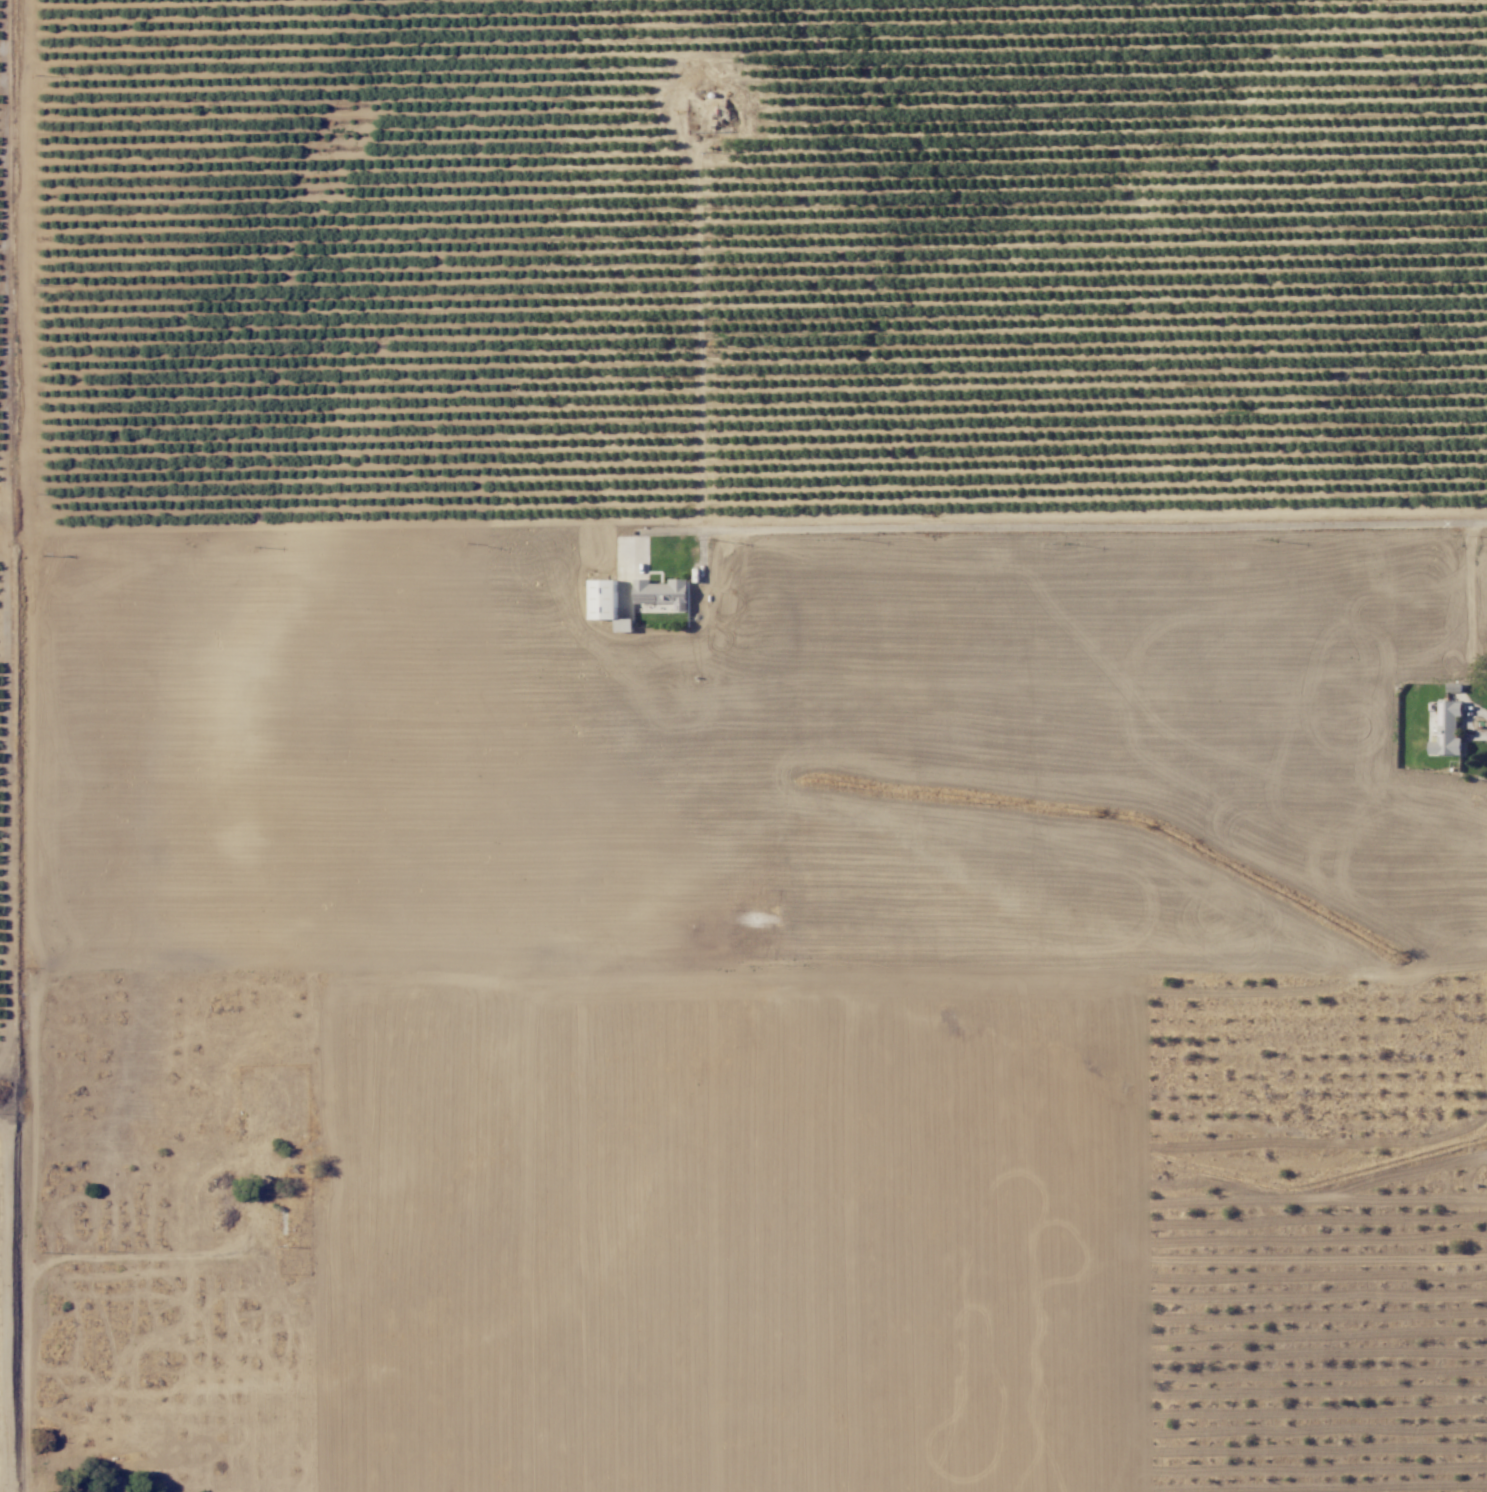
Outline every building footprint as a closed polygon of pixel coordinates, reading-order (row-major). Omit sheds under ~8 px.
[(618,580),(592,580),(592,619),(616,619),(616,632),(634,632),(634,619),(618,619),(618,580)] [(1429,755),(1463,756),(1463,737),(1458,737),(1459,716),(1463,716),(1464,701),(1440,701),(1440,738),(1429,738),(1429,755)]
